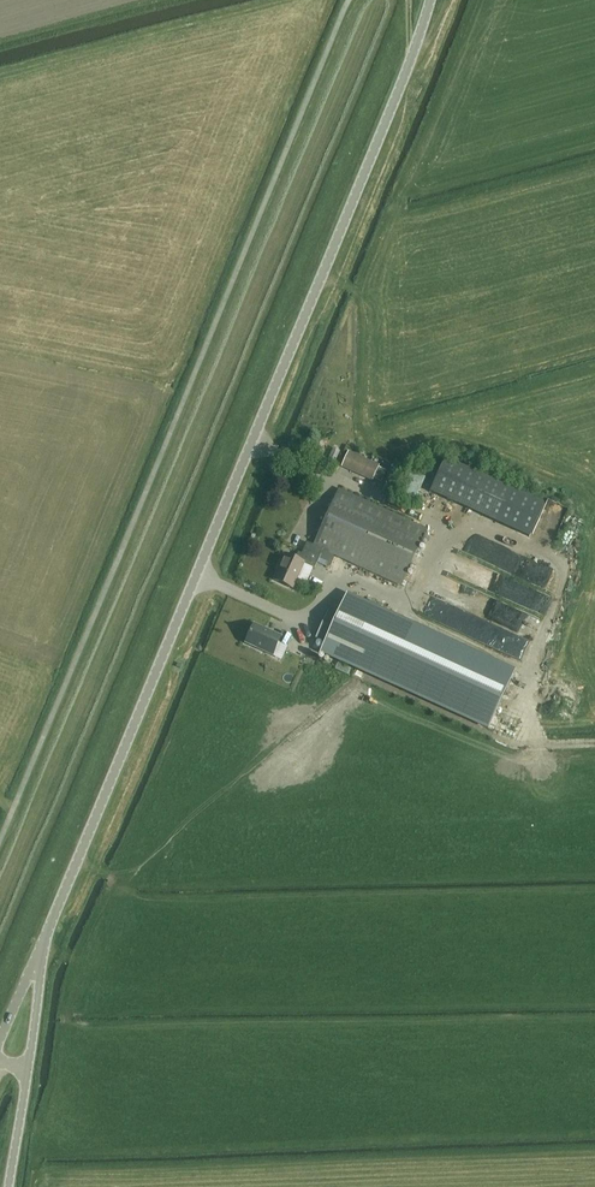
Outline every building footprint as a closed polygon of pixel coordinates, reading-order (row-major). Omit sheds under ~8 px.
[(341,466),(373,480),(380,465),(348,451),(341,466)] [(445,458),(430,492),(453,502),(468,469),(445,458)] [(480,475),(479,481),(493,483),(494,477),(480,475)] [(293,587),(304,563),(314,568),(323,550),(402,586),(428,529),(339,488),(314,545),(307,542),(302,553),(298,551),(296,558),(286,554),(275,579),(293,587)] [(485,533),(490,535),(496,521),(491,519),(485,533)] [(512,574),(515,561),(479,551),(478,553),(470,551),(471,548),(454,544),(449,562),(469,567),(470,563),(512,574)] [(317,638),(325,642),(321,651),(488,727),(514,671),(347,595),(338,615),(329,611),(317,638)] [(521,610),(531,617),(538,607),(529,600),(521,610)] [(249,633),(245,643),(259,649),(273,655),(276,649),(279,642),(283,644),(287,646),(289,641),(292,636),(287,634),(282,632),(281,634),(280,636),(267,630),(254,624),(249,633)] [(521,637),(513,653),(522,657),(529,641),(521,637)]
